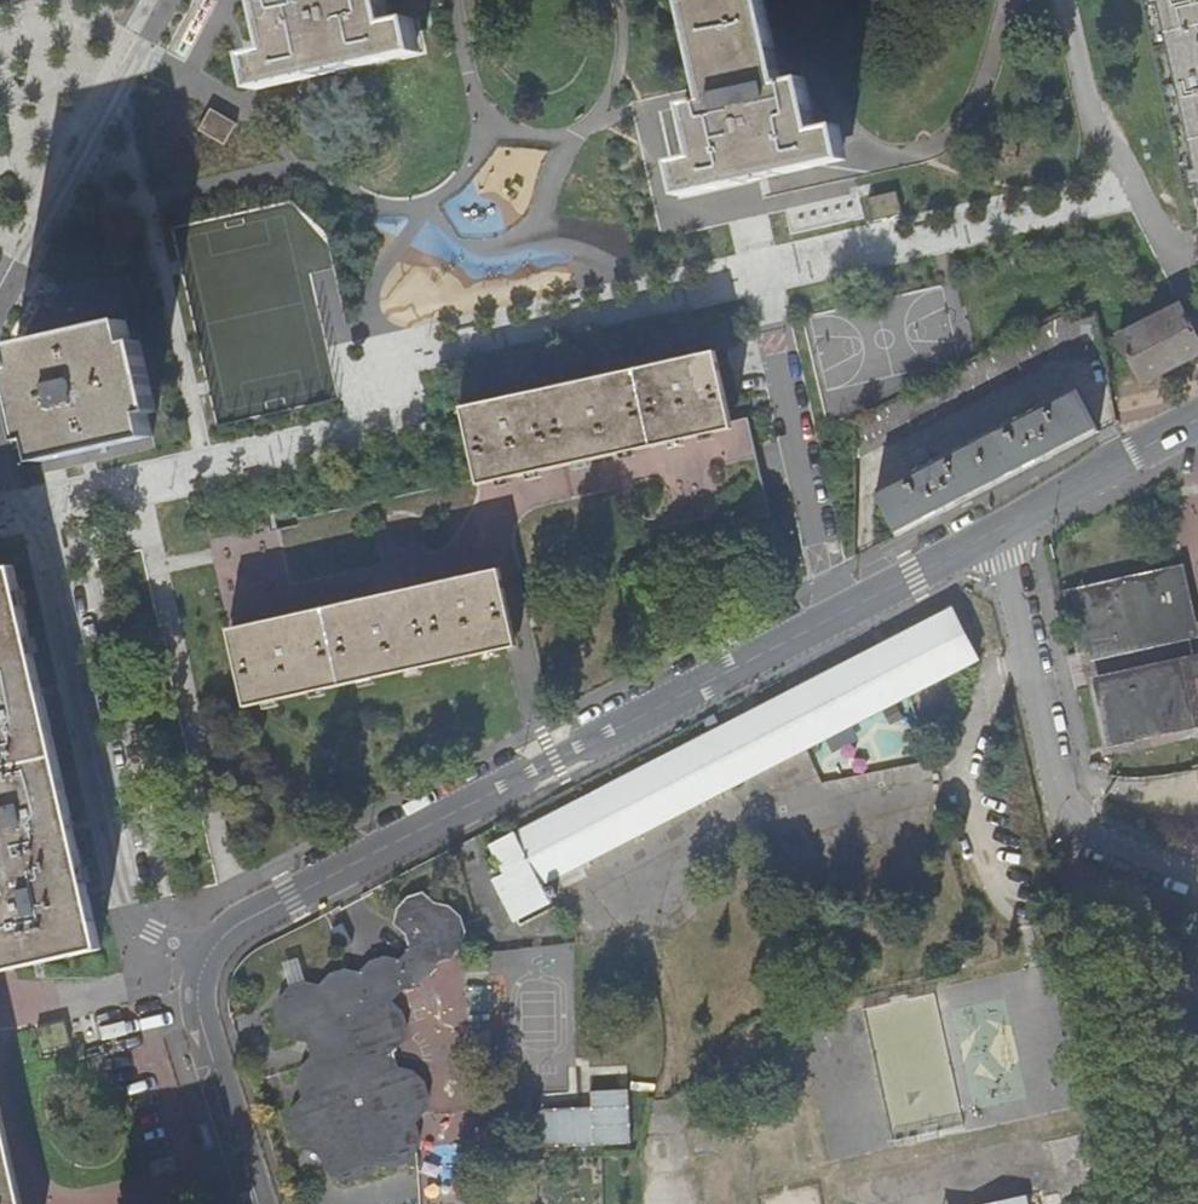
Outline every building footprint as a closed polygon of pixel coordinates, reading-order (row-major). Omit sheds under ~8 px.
[(253,73),(257,89),(264,88),(422,53),(414,19),(392,23),(386,0),(262,0),(272,50),(249,56),(253,73)] [(785,85),(765,0),(686,0),(708,101),(687,106),(697,157),(676,161),(684,198),(848,161),(842,128),(820,132),(807,81),(785,85)] [(1197,185),(1197,0),(1157,0),(1197,185)] [(1197,355),(1197,336),(1182,304),(1170,311),(1166,305),(1149,315),(1152,320),(1120,337),(1143,383),(1197,355)] [(1057,355),(1105,355),(1097,312),(1079,318),(1075,306),(860,419),(859,457),(1057,355)] [(126,322),(13,347),(19,369),(10,371),(28,440),(36,438),(42,461),(151,436),(146,413),(156,411),(140,341),(131,343),(126,322)] [(463,487),(717,429),(702,356),(492,404),(447,415),(456,455),(463,487)] [(875,492),(897,535),(992,487),(1099,432),(1077,389),(1037,410),(1035,405),(1016,415),(1018,419),(936,462),(933,457),(915,467),(917,471),(875,492)] [(230,628),(504,576),(563,564),(563,562),(627,549),(628,548),(773,516),(766,484),(751,419),(717,429),(463,487),(299,519),(297,508),(268,515),(270,526),(211,538),(230,628)] [(7,884),(11,883),(13,890),(0,892),(0,970),(6,969),(102,947),(16,563),(0,567),(0,854),(7,884)] [(1191,630),(1178,568),(1068,592),(1082,654),(1091,652),(1191,630)] [(504,576),(230,628),(247,706),(513,647),(509,639),(518,637),(516,630),(508,590),(504,576)] [(977,659),(952,611),(519,834),(544,882),(977,659)] [(509,639),(513,647),(520,645),(518,637),(509,639)] [(1193,675),(1197,674),(1197,657),(1174,662),(1175,666),(1177,678),(1193,675)] [(1098,684),(1175,666),(1174,662),(1097,679),(1098,684)] [(1175,666),(1098,684),(1111,744),(1189,727),(1177,678),(1175,666)] [(1193,675),(1177,678),(1189,727),(1190,732),(1197,730),(1197,696),(1193,675)] [(907,725),(857,723),(857,742),(879,743),(879,756),(906,757),(907,725)] [(1189,727),(1111,744),(1113,750),(1190,732),(1189,727)] [(547,890),(518,835),(495,846),(509,876),(498,883),(516,918),(551,900),(552,898),(557,895),(553,886),(547,890)] [(427,892),(411,896),(399,908),(396,923),(406,934),(412,949),(401,959),(389,955),(374,959),(362,972),(349,967),(333,972),(322,983),(307,980),(292,985),(280,997),(277,1012),(282,1029),(294,1039),(309,1042),(313,1056),(301,1068),(299,1082),(304,1095),(293,1108),(290,1123),(295,1139),(306,1150),(321,1154),(326,1169),(337,1178),(352,1182),(368,1177),(378,1167),(392,1170),(407,1166),(419,1154),(423,1139),(419,1123),(429,1113),(433,1097),(429,1081),(417,1071),(402,1066),(398,1051),(406,1043),(410,1028),(406,1012),(396,1000),(406,991),(419,986),(415,970),(426,961),(441,965),(454,959),(465,949),(469,933),(464,917),(453,906),(437,902),(427,892)] [(346,918),(343,909),(333,912),(335,921),(346,918)] [(592,1105),(541,1107),(543,1146),(633,1143),(631,1088),(591,1089),(592,1105)] [(17,1174),(0,1096),(0,1203),(24,1203),(17,1174)]
